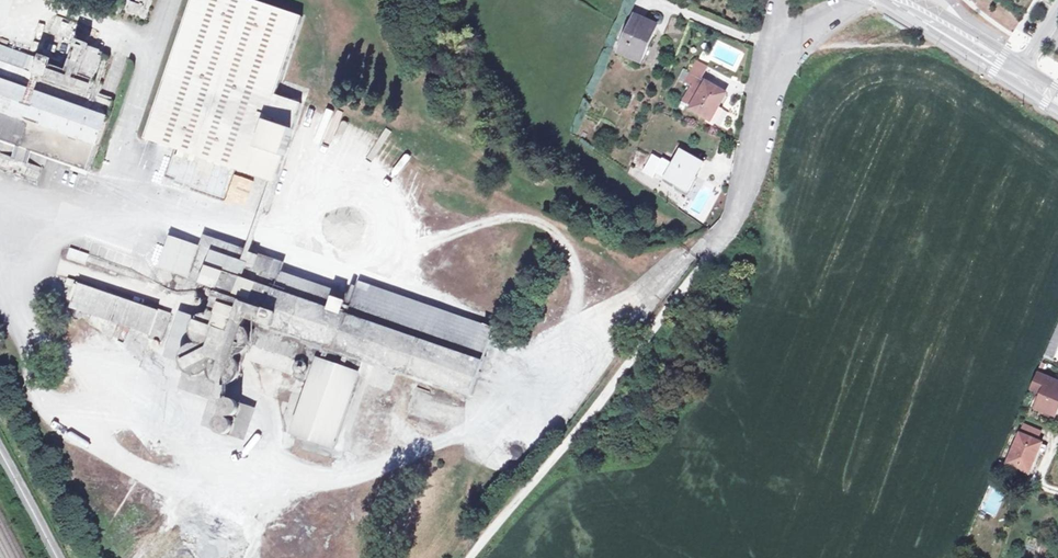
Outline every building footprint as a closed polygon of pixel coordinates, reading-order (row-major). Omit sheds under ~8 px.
[(132,3),(125,0),(122,0),(120,10),(140,16),(145,0),(133,0),(132,3)] [(255,0),(191,0),(144,138),(176,150),(168,174),(176,178),(183,181),(186,172),(194,175),(190,187),(221,197),(231,168),(274,183),(301,103),(275,95),(302,16),(255,0)] [(49,35),(91,49),(97,32),(56,17),(49,35)] [(624,52),(644,61),(659,27),(639,18),(624,52)] [(49,35),(43,53),(37,51),(33,60),(0,48),(0,169),(44,184),(48,172),(83,183),(111,102),(99,97),(105,79),(96,75),(103,53),(91,49),(49,35)] [(697,82),(699,83),(706,71),(695,66),(689,77),(697,81),(697,82)] [(690,113),(710,125),(725,98),(699,83),(697,82),(697,81),(689,77),(685,86),(691,89),(688,96),(697,101),(692,109),(690,113)] [(697,101),(688,96),(683,104),(692,109),(697,101)] [(661,164),(652,159),(644,174),(653,179),(656,175),(685,191),(700,165),(680,154),(672,169),(662,162),(661,164)] [(394,183),(400,186),(410,170),(405,167),(394,183)] [(177,183),(190,187),(194,175),(186,172),(183,181),(176,178),(177,183)] [(245,190),(249,179),(234,174),(230,185),(245,190)] [(210,311),(245,327),(247,323),(262,329),(250,362),(316,384),(314,391),(354,406),(370,359),(430,381),(427,388),(447,395),(449,388),(472,397),(483,366),(273,290),(279,272),(170,234),(157,267),(196,281),(193,292),(200,293),(204,300),(210,306),(210,311)] [(69,247),(65,258),(84,265),(88,254),(69,247)] [(273,290),(483,366),(493,339),(359,291),(356,298),(279,272),(273,290)] [(161,340),(170,314),(79,283),(71,309),(161,340)] [(248,330),(245,327),(210,311),(202,311),(196,315),(193,323),(193,329),(195,333),(197,336),(200,339),(198,344),(195,343),(192,344),(189,346),(185,349),(183,352),(182,358),(182,362),(184,367),(186,370),(212,380),(217,382),(223,380),(228,377),(232,373),(234,369),(235,363),(234,358),(232,354),(234,350),(237,350),(241,350),(244,347),(247,344),(248,339),(249,334),(248,330)] [(1038,393),(1032,407),(1052,415),(1057,401),(1057,383),(1034,373),(1027,388),(1038,393)] [(338,447),(354,406),(314,391),(300,433),(338,447)] [(176,392),(173,400),(186,405),(189,397),(176,392)] [(227,402),(234,402),(213,394),(201,428),(221,434),(217,432),(215,427),(216,422),(218,418),(222,417),(220,412),(221,407),(223,405),(227,402)] [(238,405),(234,402),(227,402),(223,405),(221,407),(220,412),(222,417),(218,418),(216,422),(215,427),(217,432),(221,434),(225,435),(229,434),(233,430),(233,424),(232,420),(236,417),(238,415),(238,410),(238,405)] [(255,409),(251,407),(234,402),(238,405),(238,410),(238,415),(236,417),(232,420),(233,424),(233,430),(229,434),(225,435),(221,434),(238,440),(243,442),(255,409)] [(1002,464),(1025,473),(1038,443),(1033,440),(1037,432),(1020,425),(1016,433),(1015,433),(1008,449),(1009,449),(1002,464)]
